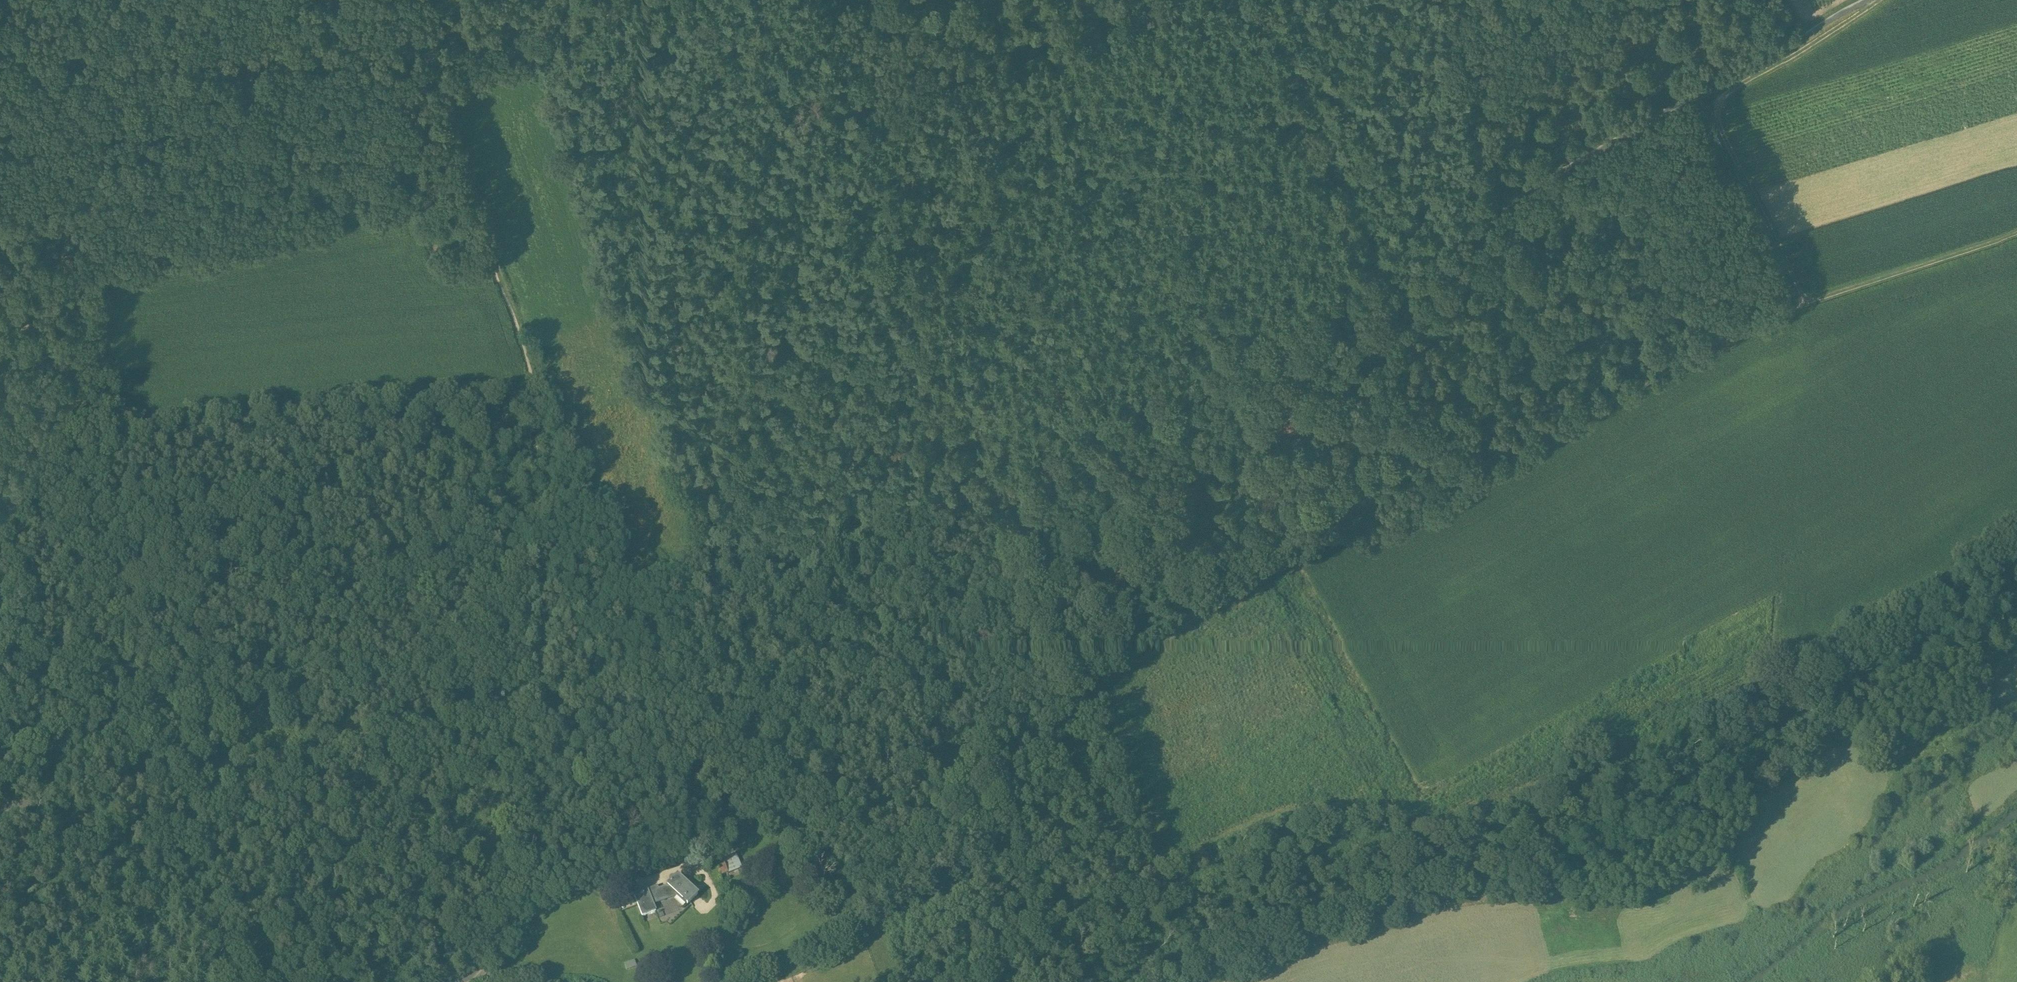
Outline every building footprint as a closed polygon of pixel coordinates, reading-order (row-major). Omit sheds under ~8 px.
[(722,858),(728,875),(742,869),(736,853),(722,858)] [(722,858),(705,865),(711,881),(728,875),(722,858)] [(677,877),(667,887),(668,888),(656,892),(654,893),(659,904),(668,901),(667,900),(677,897),(678,897),(680,895),(684,899),(683,899),(685,901),(685,900),(688,903),(686,905),(687,906),(697,896),(677,877)] [(655,890),(648,893),(653,907),(659,905),(659,904),(654,893),(656,892),(655,890)] [(648,893),(635,898),(642,919),(656,914),(653,907),(648,893)] [(661,917),(681,911),(678,899),(666,903),(667,908),(657,911),(661,923),(662,922),(661,917)] [(635,963),(623,966),(625,974),(637,971),(635,963)]
